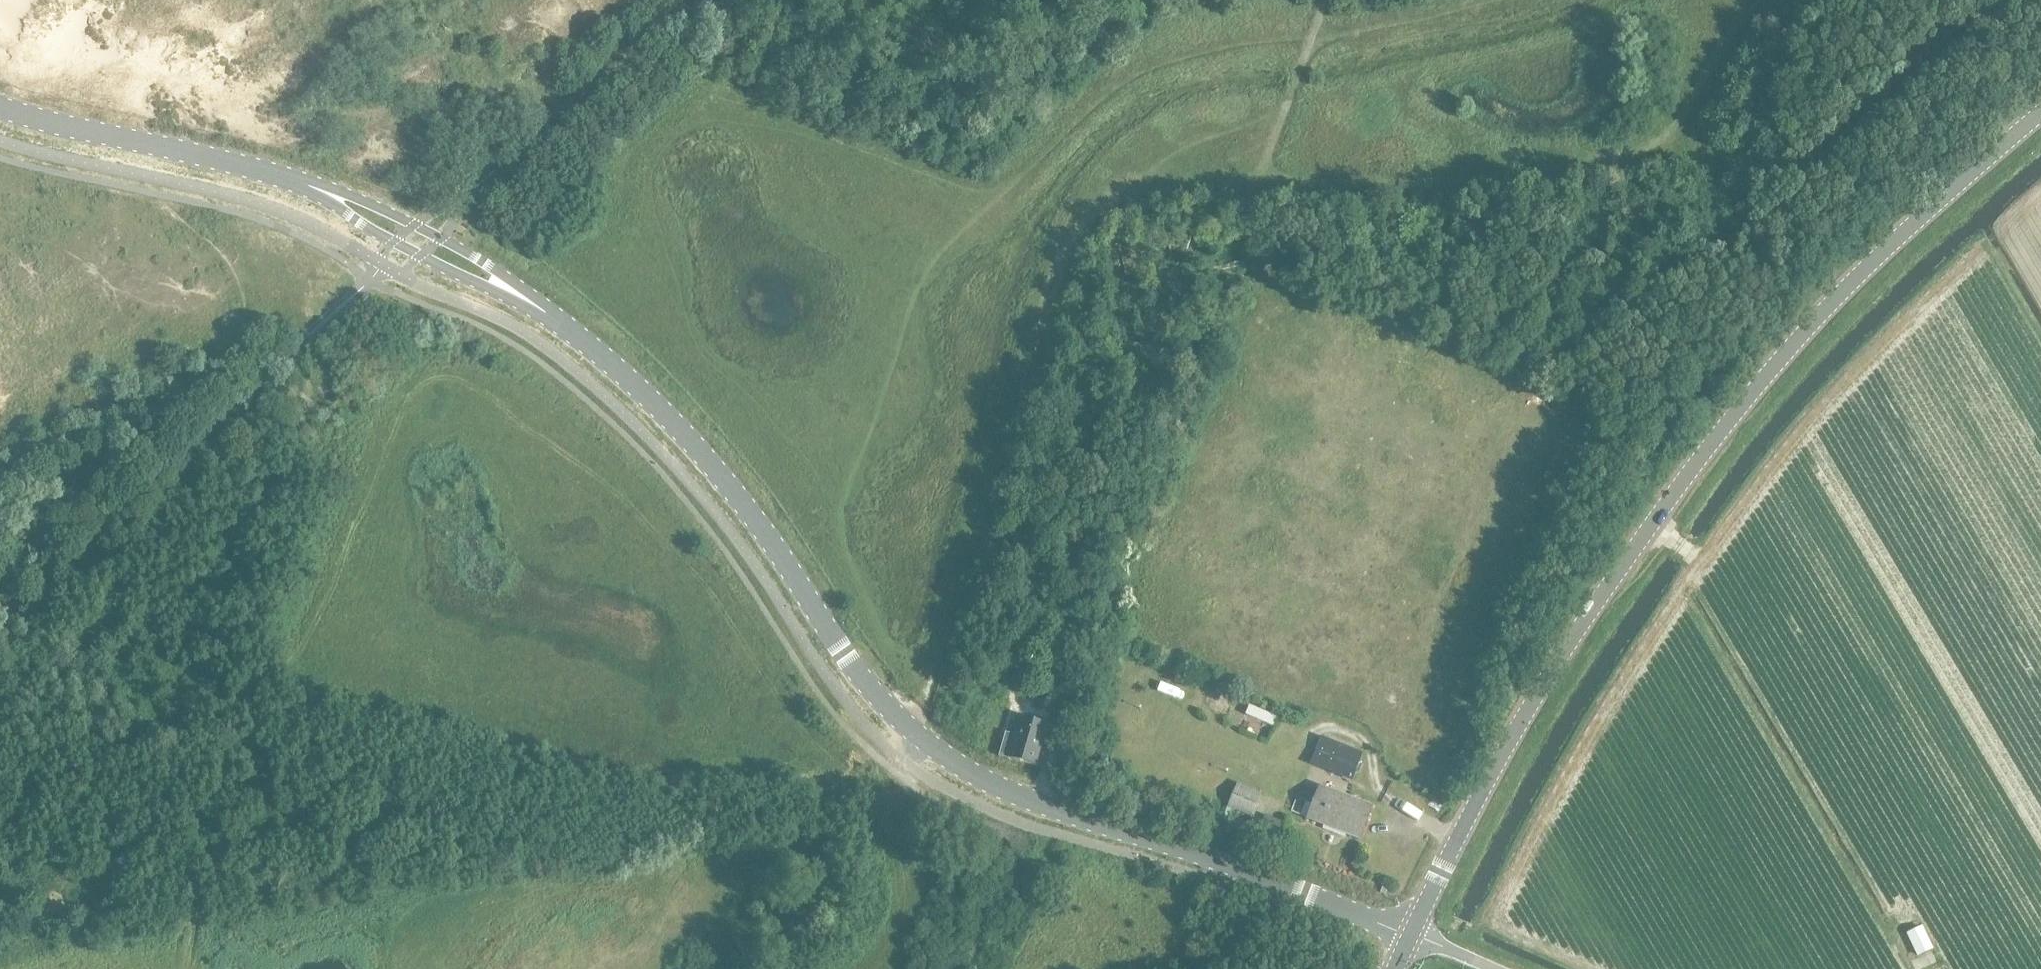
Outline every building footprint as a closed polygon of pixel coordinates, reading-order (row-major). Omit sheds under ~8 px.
[(1014,734),(1005,732),(998,756),(1035,766),(1047,724),(1019,716),(1014,734)] [(1321,737),(1311,763),(1350,779),(1360,754),(1321,737)] [(1302,815),(1302,816),(1359,838),(1360,837),(1359,837),(1371,806),(1346,797),(1344,800),(1339,798),(1340,795),(1320,788),(1321,787),(1320,786),(1308,817),(1302,815)] [(1918,952),(1934,945),(1924,922),(1908,929),(1918,952)]
